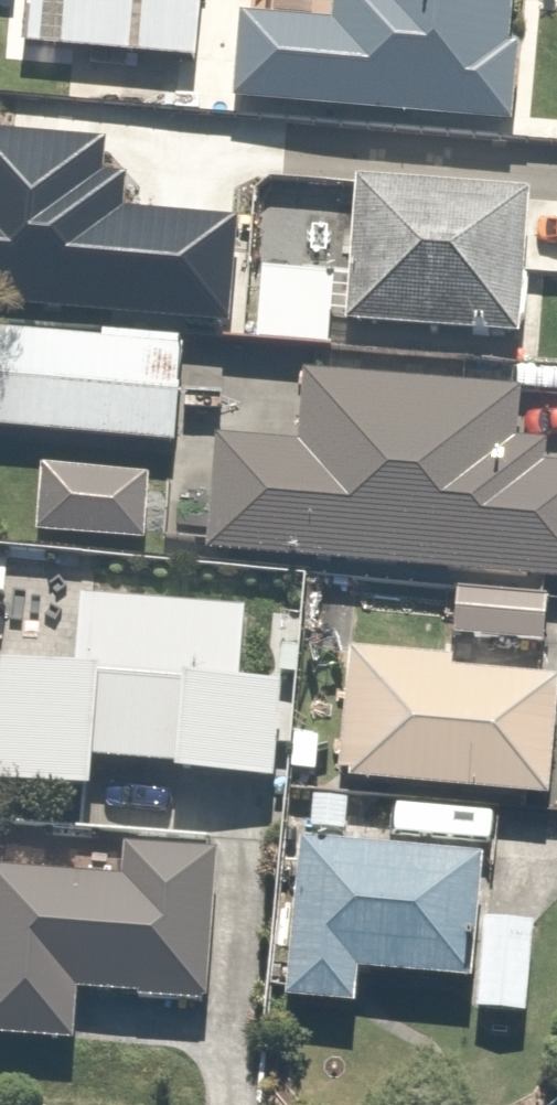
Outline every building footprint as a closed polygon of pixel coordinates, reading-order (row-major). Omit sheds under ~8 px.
[(9,41),(193,51),(196,0),(11,0),(9,41)] [(328,116),(517,133),(524,52),(511,50),(516,0),(373,0),(401,3),(396,58),(333,52),(328,116)] [(522,338),(533,198),(363,184),(352,324),(522,338)] [(164,435),(173,329),(0,316),(0,422),(164,435)] [(545,469),(547,446),(519,444),(523,388),(303,372),(297,440),(215,433),(205,558),(556,584),(556,470),(545,469)] [(441,579),(438,637),(540,642),(543,584),(441,579)] [(556,777),(556,684),(455,675),(456,661),(352,652),(340,784),(555,802),(556,777)] [(476,982),(488,863),(301,845),(286,1003),(357,1009),(361,970),(476,982)] [(214,1009),(222,857),(127,852),(125,881),(70,878),(63,1001),(214,1009)]
